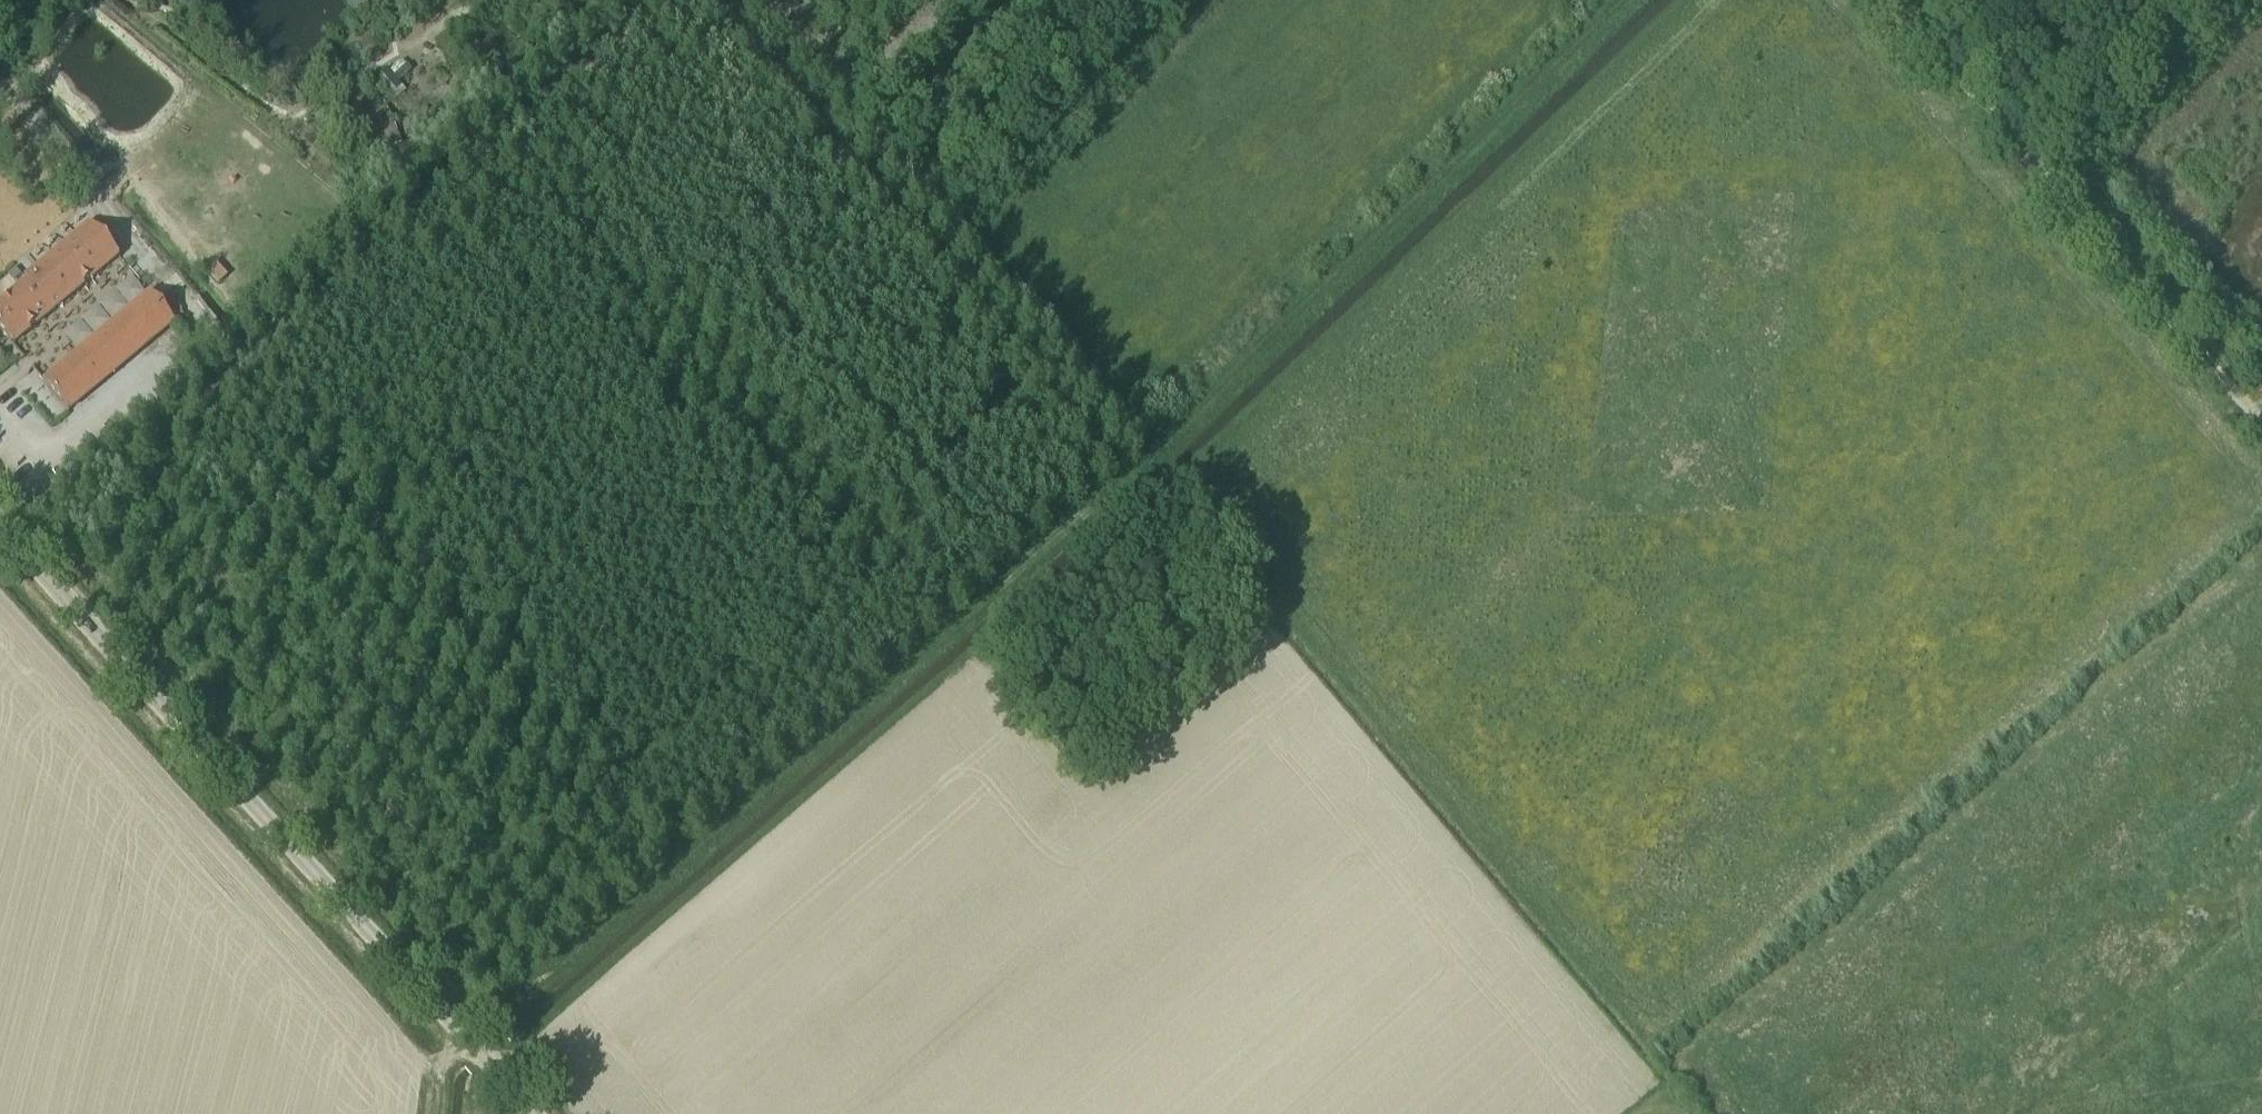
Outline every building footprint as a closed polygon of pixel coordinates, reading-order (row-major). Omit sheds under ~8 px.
[(27,281),(0,304),(0,331),(12,345),(118,255),(90,222),(24,277),(27,281)] [(68,412),(174,322),(149,293),(43,382),(68,412)]
